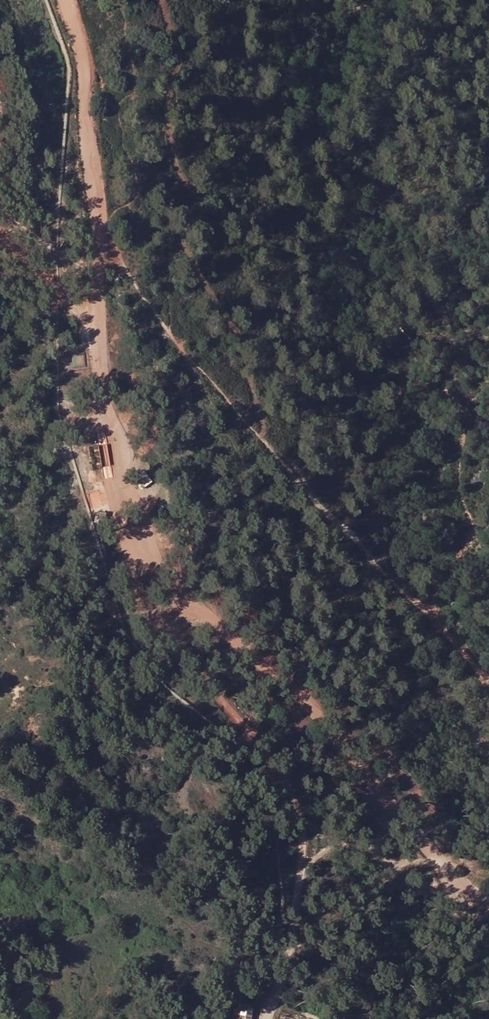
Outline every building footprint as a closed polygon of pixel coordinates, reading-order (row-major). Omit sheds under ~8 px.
[(104,466),(112,464),(106,438),(98,439),(104,466)] [(249,1005),(242,1004),(238,1018),(240,1018),(246,1018),(249,1005)]
